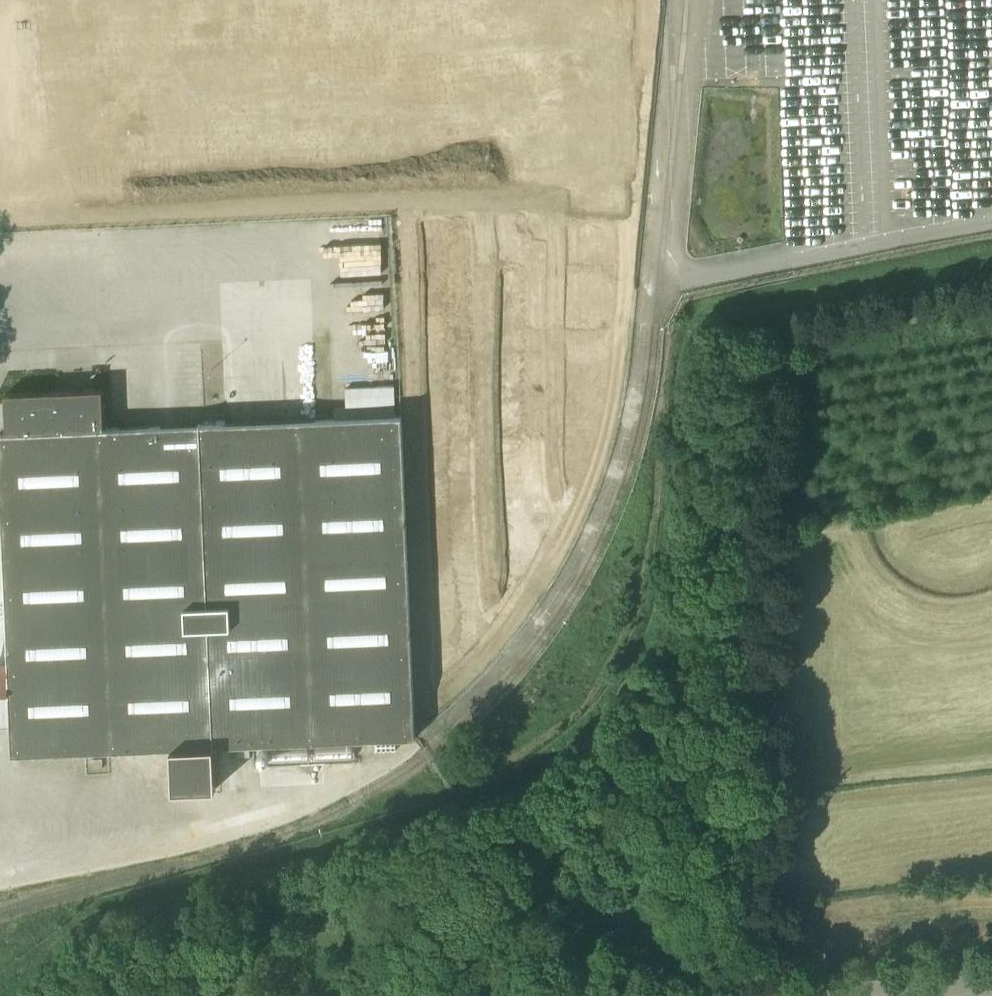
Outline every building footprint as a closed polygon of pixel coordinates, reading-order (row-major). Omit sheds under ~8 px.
[(349,417),(397,415),(396,385),(348,387),(349,417)] [(5,393),(6,433),(0,433),(0,470),(12,755),(171,748),(172,790),(216,788),(214,746),(415,738),(401,416),(104,429),(102,389),(5,393)]
